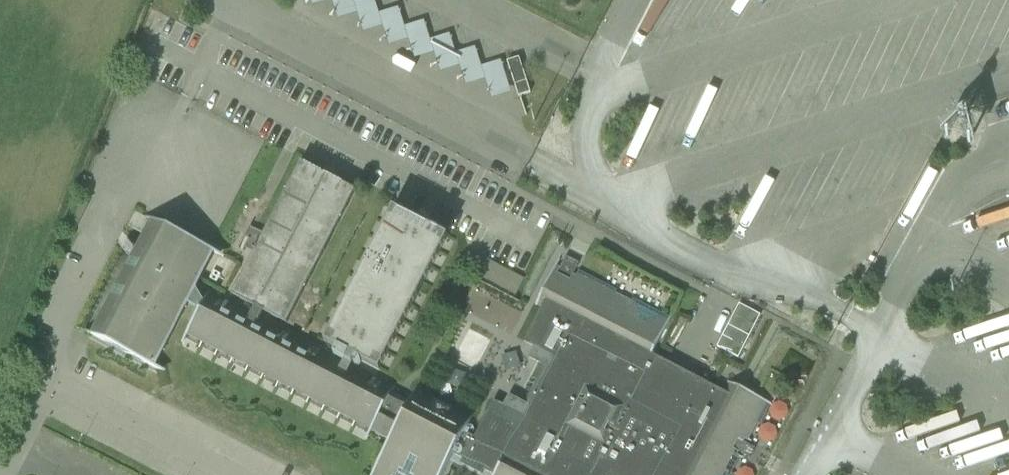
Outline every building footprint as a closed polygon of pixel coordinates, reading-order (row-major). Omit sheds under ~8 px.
[(318,11),(336,6),(341,21),(363,14),(370,35),(389,30),(394,48),(414,42),(420,62),(441,56),(446,75),(466,69),(472,88),(490,82),(496,103),(517,97),(507,64),(488,70),(482,51),(464,57),(458,37),(437,43),(432,25),(413,31),(408,12),(387,19),(381,0),(376,0),(361,4),(360,0),(314,0),(318,11)] [(510,59),(521,95),(533,91),(521,56),(510,59)] [(263,235),(250,227),(238,249),(244,252),(245,250),(253,254),(232,296),(287,324),(356,191),(301,162),(263,235)] [(395,211),(343,312),(326,344),(381,373),(450,240),(395,211)] [(92,333),(155,367),(215,253),(151,220),(92,333)] [(523,279),(479,257),(470,274),(514,297),(523,279)] [(557,267),(559,264),(557,263),(535,306),(541,309),(524,343),(543,353),(513,412),(493,401),(474,438),(465,433),(475,413),(419,384),(407,407),(389,398),(395,386),(210,290),(186,336),(372,432),(381,414),(399,423),(373,474),(443,474),(453,455),(463,460),(461,465),(481,474),(482,474),(484,471),(492,474),(730,474),(740,457),(737,456),(739,453),(747,457),(752,447),(744,443),(745,440),(747,441),(767,403),(726,381),(721,391),(683,371),(678,381),(663,374),(666,368),(650,360),(669,322),(577,274),(576,277),(573,276),(577,267),(564,260),(560,269),(557,267)] [(718,347),(739,358),(762,314),(741,302),(718,347)]
